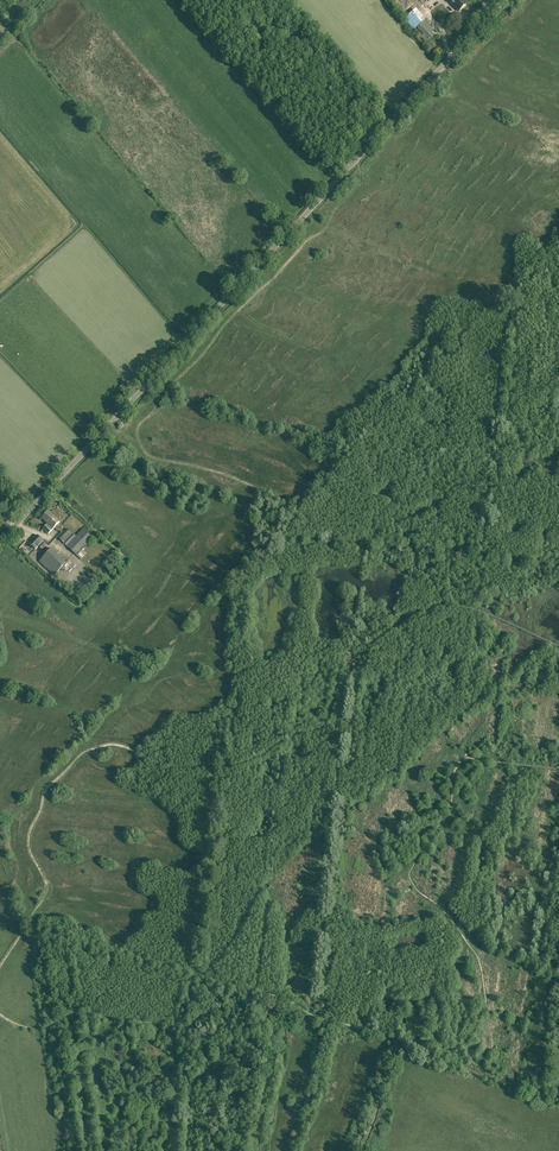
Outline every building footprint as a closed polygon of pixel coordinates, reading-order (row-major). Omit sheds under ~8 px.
[(459,11),(466,5),(461,0),(448,0),(459,11)] [(417,28),(420,31),(429,40),(433,36),(430,32),(433,29),(425,20),(417,28)] [(42,518),(47,524),(42,528),(48,534),(52,529),(60,521),(49,511),(42,518)] [(58,538),(64,543),(73,534),(67,528),(58,538)] [(83,528),(75,536),(73,534),(64,543),(77,556),(93,539),(83,528)] [(37,535),(28,543),(35,549),(43,541),(37,535)] [(53,576),(66,561),(51,547),(38,562),(53,576)] [(97,559),(106,567),(111,563),(102,553),(97,559)] [(87,561),(96,569),(101,565),(93,555),(87,561)]
